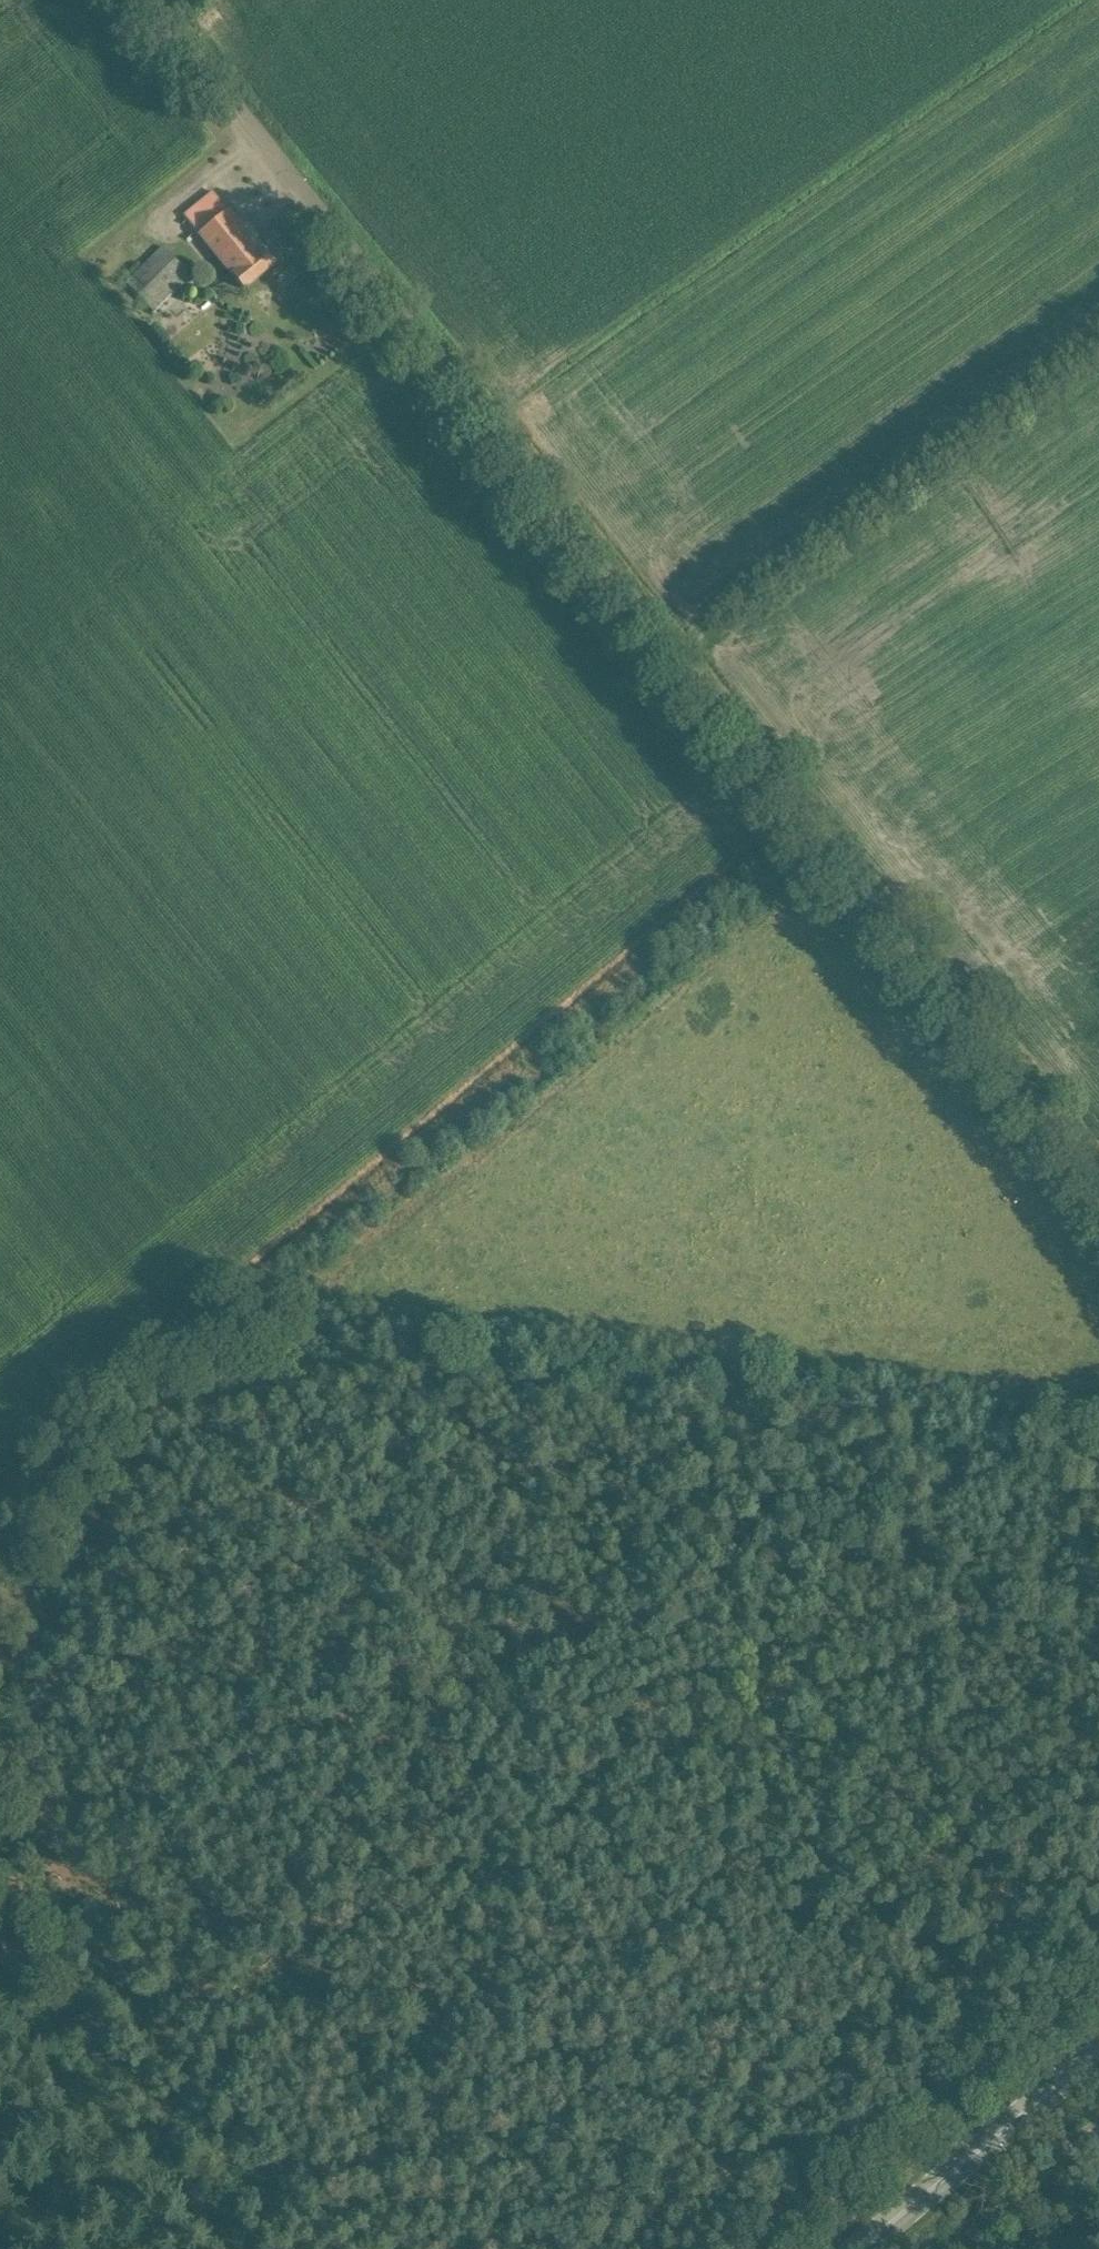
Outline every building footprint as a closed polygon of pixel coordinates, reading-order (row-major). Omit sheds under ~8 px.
[(182,216),(220,263),(250,238),(213,192),(182,216)] [(220,263),(242,291),(273,266),(250,238),(220,263)] [(124,282),(155,313),(191,276),(161,246),(124,282)]
